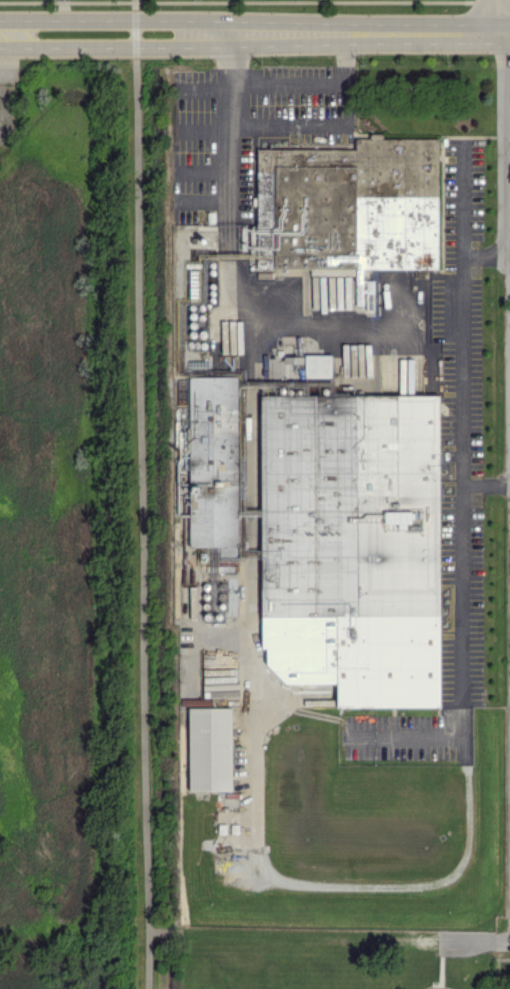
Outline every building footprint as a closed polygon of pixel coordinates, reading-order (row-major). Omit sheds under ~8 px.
[(440,268),(440,138),(383,138),(383,133),(370,133),(370,138),(356,138),(356,149),(257,148),(257,225),(240,225),(240,256),(246,256),(246,269),(311,269),(311,274),(355,274),(355,310),(376,310),(376,268),(440,268)] [(305,377),(332,377),(332,354),(305,354),(305,377)] [(440,707),(440,394),(261,395),(261,510),(240,510),(240,376),(188,376),(189,444),(182,444),(182,459),(179,459),(179,496),(190,496),(190,546),(219,546),(219,558),(262,558),(262,616),(309,616),(309,625),(321,625),(321,616),(337,616),(337,707),(440,707)] [(188,708),(190,790),(234,790),(232,707),(188,708)]
